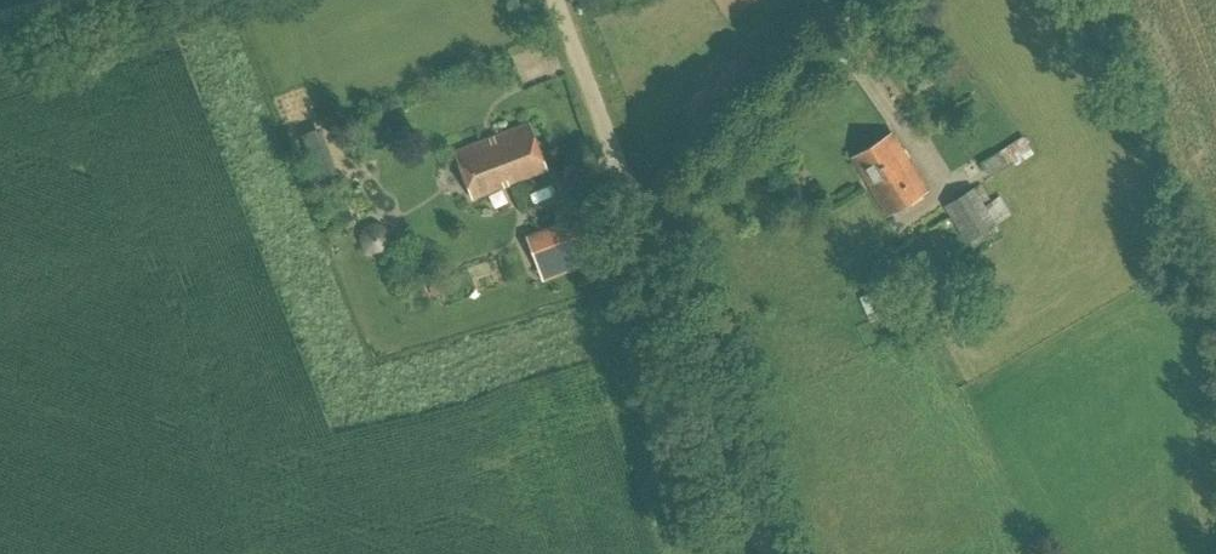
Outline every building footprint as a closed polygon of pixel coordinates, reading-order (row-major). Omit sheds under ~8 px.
[(472,198),(547,170),(529,123),(454,152),(472,198)] [(314,129),(300,134),(318,180),(332,174),(314,129)] [(888,215),(928,190),(894,133),(853,158),(888,215)] [(1016,165),(1035,154),(1023,136),(981,163),(988,173),(1003,164),(1004,166),(1013,160),(1016,165)] [(986,205),(975,187),(945,206),(967,242),(1012,215),(1000,196),(986,205)] [(542,281),(588,264),(570,218),(524,235),(542,281)] [(374,227),(374,249),(394,249),(395,228),(374,227)] [(891,289),(889,284),(860,297),(870,321),(899,309),(899,308),(910,304),(903,285),(891,289)]
